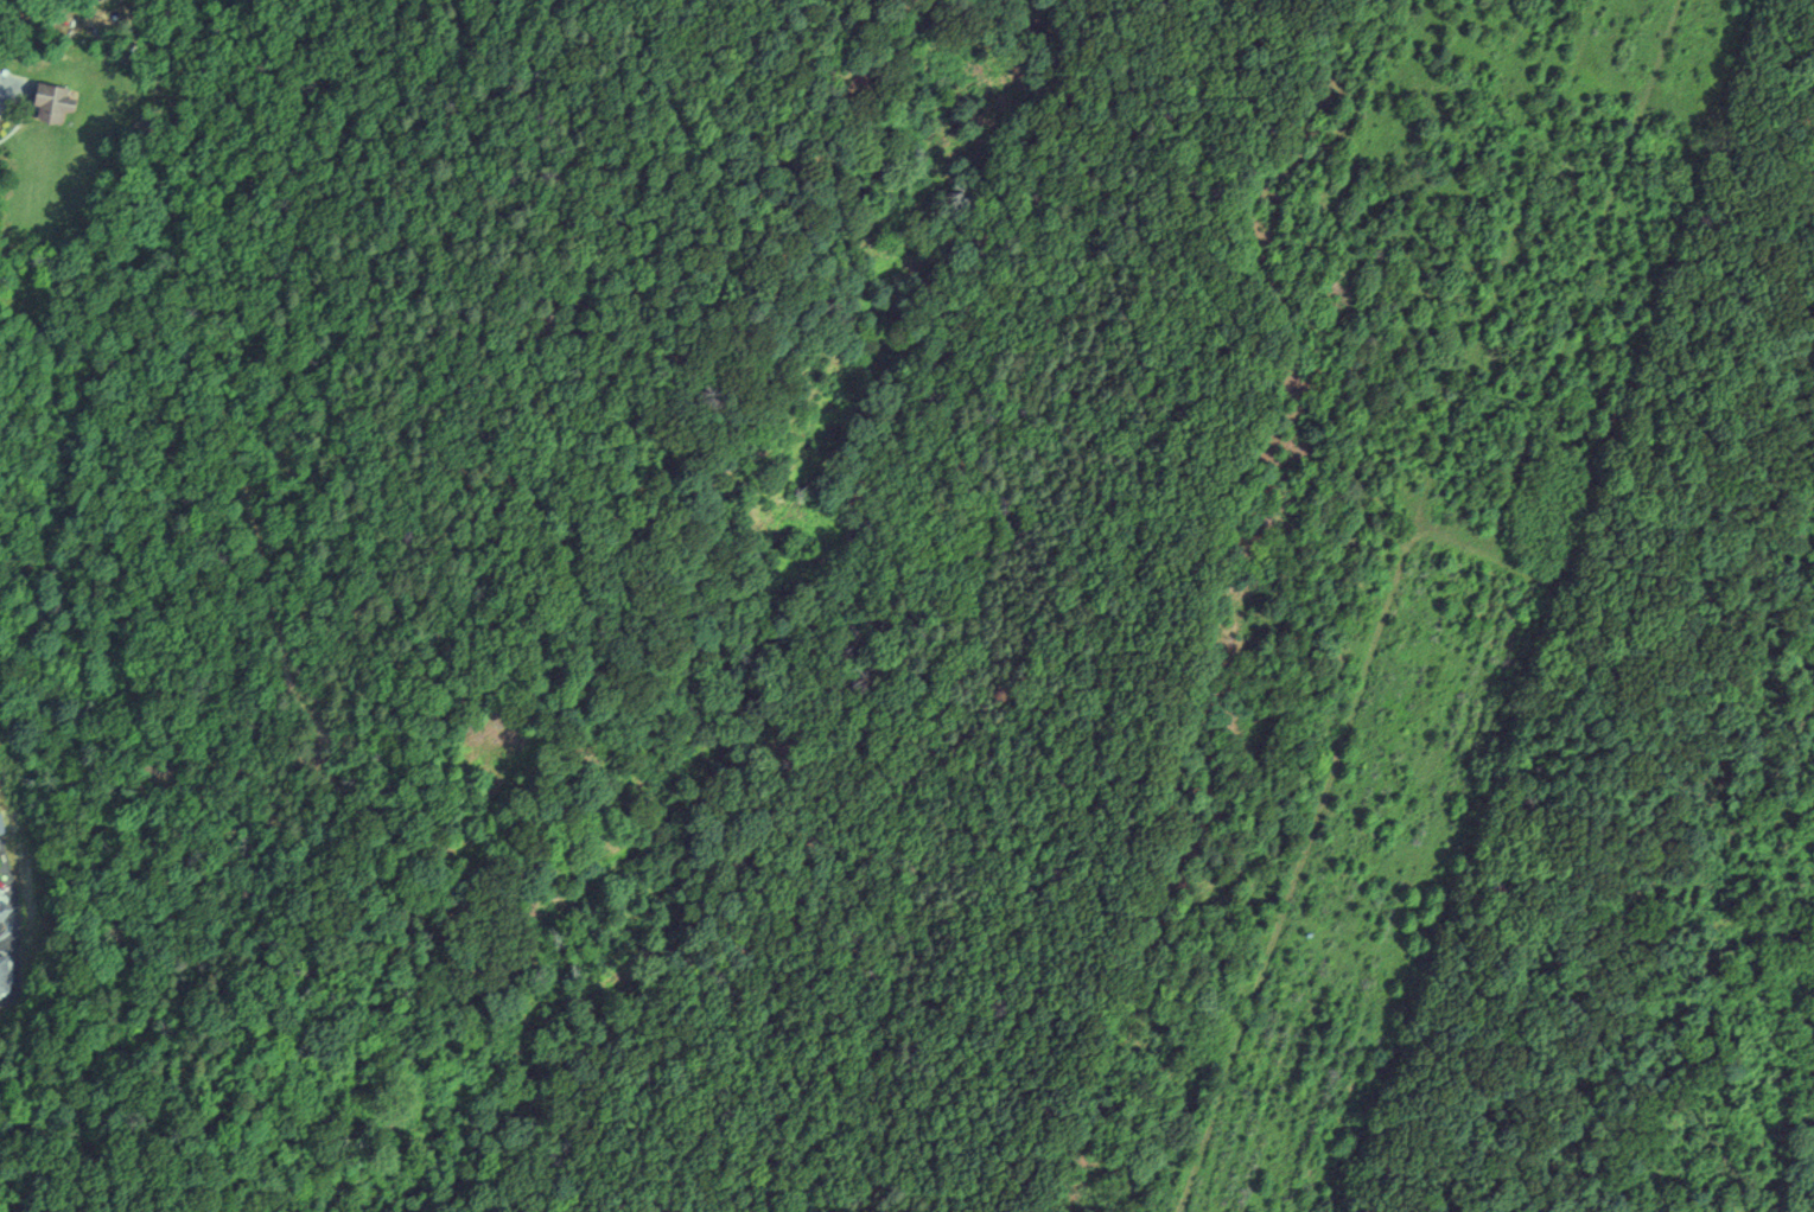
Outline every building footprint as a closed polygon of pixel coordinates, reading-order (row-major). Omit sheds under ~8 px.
[(50,123),(63,123),(63,110),(69,110),(69,87),(55,87),(55,94),(35,94),(35,106),(50,106),(50,123)]
